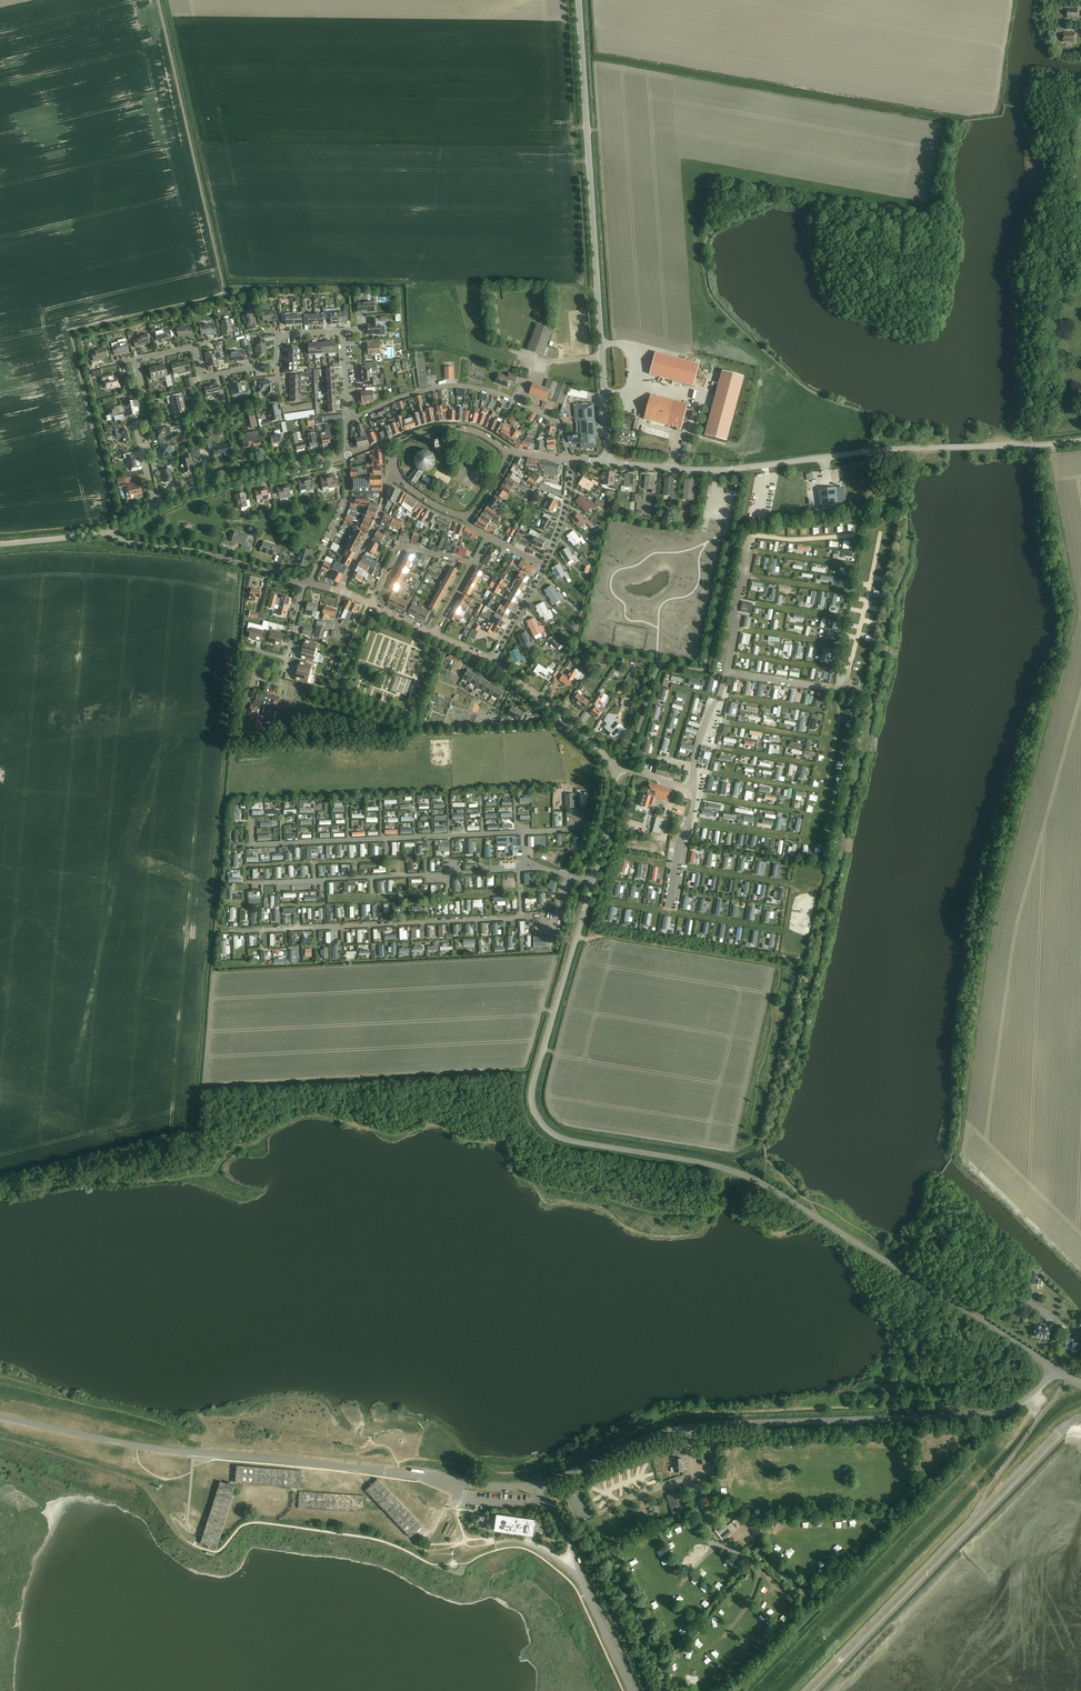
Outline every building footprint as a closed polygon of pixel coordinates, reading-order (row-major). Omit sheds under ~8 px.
[(1069,9),(1069,18),(1077,18),(1077,9),(1069,9)] [(1064,42),(1075,42),(1075,32),(1064,32),(1064,42)] [(373,303),(365,303),(365,302),(357,303),(357,312),(368,312),(374,312),(373,303)] [(304,320),(303,311),(303,308),(299,308),(300,313),(292,314),(293,325),(300,324),(300,320),(304,320)] [(337,313),(337,324),(345,324),(344,317),(348,317),(348,308),(344,308),(343,308),(344,313),(337,313)] [(255,321),(254,321),(252,314),(253,314),(252,309),(246,311),(247,315),(243,316),(245,323),(247,323),(248,330),(257,328),(255,321)] [(337,324),(337,313),(330,313),(330,309),(325,310),(326,313),(325,313),(326,318),(330,318),(330,325),(337,324)] [(275,311),(268,313),(268,311),(260,313),(262,321),(269,320),(270,321),(277,319),(275,311)] [(315,326),(315,315),(307,316),(307,314),(305,315),(305,311),(303,311),(304,320),(304,324),(307,324),(308,326),(315,326)] [(326,323),(326,318),(325,313),(322,313),(322,315),(315,315),(315,326),(323,325),(323,323),(326,323)] [(285,325),(293,325),(292,314),(281,314),(282,321),(285,321),(285,325)] [(230,319),(222,321),(223,328),(221,329),(223,336),(232,334),(231,331),(230,327),(232,327),(230,319)] [(379,326),(378,325),(378,319),(370,320),(371,325),(367,326),(367,334),(378,334),(378,336),(385,335),(384,326),(379,326)] [(214,324),(207,326),(206,324),(199,326),(201,334),(208,333),(208,335),(216,333),(214,324)] [(527,350),(553,359),(556,351),(546,347),(552,330),(537,324),(527,350)] [(191,327),(184,329),(184,327),(176,329),(178,337),(185,335),(186,337),(193,335),(191,327)] [(169,330),(162,331),(162,329),(154,331),(156,340),(163,338),(164,340),(171,338),(169,330)] [(133,339),(135,348),(142,346),(142,344),(149,342),(147,334),(139,336),(140,337),(133,339)] [(111,344),(114,355),(121,353),(121,351),(128,350),(125,339),(117,340),(118,342),(111,344)] [(255,348),(256,356),(265,354),(264,347),(265,346),(264,339),(255,341),(256,348),(255,348)] [(329,340),(327,340),(328,353),(328,356),(335,356),(335,353),(338,353),(338,345),(338,344),(337,344),(334,345),(334,342),(329,342),(329,340)] [(381,358),(380,357),(379,354),(379,348),(381,348),(381,343),(372,343),(372,347),(367,347),(367,354),(371,354),(371,356),(374,356),(375,359),(377,362),(381,362),(381,361),(384,360),(382,358),(381,358)] [(91,353),(93,361),(101,359),(100,358),(107,356),(105,347),(98,349),(98,351),(91,353)] [(210,367),(218,365),(217,358),(220,358),(218,350),(205,353),(207,363),(209,363),(210,367)] [(244,351),(237,352),(237,351),(229,353),(231,361),(238,359),(239,361),(246,359),(244,351)] [(655,353),(649,374),(682,383),(692,386),(698,364),(682,360),(655,353)] [(178,374),(190,372),(187,361),(178,363),(178,362),(171,363),(173,374),(178,372),(178,374)] [(360,376),(372,375),(371,371),(377,370),(376,364),(365,365),(365,367),(365,369),(360,369),(360,376)] [(170,375),(166,376),(164,366),(155,368),(154,367),(148,368),(150,374),(151,374),(153,380),(164,377),(167,387),(173,386),(170,375)] [(453,380),(453,367),(445,367),(445,380),(453,380)] [(723,371),(705,435),(726,441),(744,377),(723,371)] [(510,380),(515,382),(518,376),(509,373),(507,377),(499,374),(495,382),(507,387),(510,380)] [(117,377),(113,378),(112,374),(100,377),(101,381),(104,381),(106,387),(110,386),(110,389),(119,387),(117,377)] [(372,375),(360,376),(361,382),(366,382),(366,385),(378,385),(377,379),(372,379),(372,375)] [(187,388),(188,388),(192,387),(194,387),(191,378),(185,380),(187,388)] [(271,382),(268,383),(267,380),(260,382),(261,383),(258,383),(259,392),(265,391),(266,395),(269,395),(270,396),(276,395),(274,385),(271,386),(271,382)] [(558,383),(547,380),(544,388),(533,383),(529,394),(546,400),(546,398),(551,400),(551,401),(563,405),(569,387),(558,383)] [(238,392),(246,391),(243,381),(239,382),(234,384),(233,381),(229,382),(232,396),(239,394),(238,392)] [(221,386),(217,387),(217,384),(204,387),(206,396),(218,394),(219,395),(223,394),(221,386)] [(325,387),(319,388),(320,399),(327,398),(326,394),(325,387)] [(360,392),(361,403),(366,403),(366,402),(372,401),(372,392),(375,391),(375,387),(365,388),(365,390),(365,392),(360,392)] [(175,415),(185,412),(181,393),(166,397),(168,404),(172,403),(175,415)] [(644,419),(681,429),(688,405),(650,394),(644,419)] [(421,395),(415,397),(416,402),(417,406),(418,406),(419,412),(422,425),(427,423),(425,412),(423,412),(421,407),(424,406),(423,403),(421,395)] [(121,406),(123,412),(126,412),(127,417),(135,415),(134,411),(138,410),(137,407),(139,407),(137,400),(129,402),(130,404),(127,405),(128,409),(126,409),(125,405),(121,406)] [(581,448),(596,447),(593,404),(574,405),(575,423),(576,422),(577,432),(575,432),(576,435),(572,436),(573,444),(573,443),(573,444),(577,444),(577,443),(580,443),(581,448)] [(123,412),(121,406),(115,407),(114,405),(108,406),(108,409),(106,409),(107,416),(105,417),(106,421),(111,420),(110,418),(112,417),(113,422),(120,421),(120,424),(125,423),(124,419),(123,414),(117,416),(116,414),(123,412)] [(270,421),(279,420),(277,405),(267,407),(269,416),(268,416),(269,417),(270,421)] [(335,405),(327,405),(328,413),(336,412),(335,405)] [(442,406),(434,407),(435,411),(436,422),(444,421),(448,421),(447,412),(443,412),(442,410),(442,406)] [(426,414),(428,423),(435,422),(433,413),(434,413),(433,408),(426,410),(426,414)] [(470,422),(476,424),(480,409),(475,408),(474,413),(472,413),(470,422)] [(477,424),(483,426),(487,413),(488,410),(483,409),(481,416),(480,415),(477,424)] [(463,411),(462,421),(468,422),(470,412),(463,411)] [(488,428),(492,418),(495,412),(491,411),(489,416),(487,415),(483,426),(488,428)] [(419,412),(413,414),(414,418),(413,418),(414,419),(416,427),(422,425),(419,412)] [(247,416),(250,428),(256,427),(253,415),(247,416)] [(402,416),(396,418),(399,427),(401,433),(405,431),(404,427),(403,421),(402,416)] [(413,418),(403,421),(404,426),(406,431),(416,427),(414,419),(413,418)] [(498,421),(500,419),(498,418),(496,420),(492,418),(488,428),(494,431),(498,421)] [(517,422),(511,418),(508,421),(511,423),(509,426),(510,427),(509,429),(506,427),(507,424),(505,423),(506,421),(505,421),(503,424),(504,425),(504,426),(499,435),(505,440),(514,428),(514,427),(517,422)] [(261,419),(258,420),(260,428),(263,427),(270,425),(269,421),(262,423),(261,419)] [(393,419),(388,421),(393,436),(401,433),(399,427),(398,428),(395,419),(393,419)] [(504,425),(503,424),(500,423),(502,420),(500,419),(498,421),(494,431),(499,435),(504,426),(504,425)] [(383,432),(386,438),(393,436),(389,425),(385,427),(384,423),(381,424),(383,432)] [(128,430),(125,431),(123,424),(114,426),(117,440),(122,439),(123,443),(130,441),(128,430)] [(369,444),(366,435),(362,424),(357,426),(359,433),(360,433),(361,438),(356,440),(358,447),(369,444)] [(159,443),(166,441),(165,435),(171,434),(169,426),(163,427),(163,426),(156,427),(156,430),(154,430),(156,437),(158,437),(159,443)] [(325,432),(319,433),(320,437),(322,445),(330,443),(329,439),(331,439),(328,426),(324,427),(325,432)] [(517,438),(517,439),(521,433),(522,434),(525,430),(522,428),(520,431),(514,428),(505,440),(512,445),(517,438)] [(368,435),(372,444),(378,441),(373,429),(369,430),(370,434),(368,435)] [(632,431),(632,432),(621,429),(618,440),(630,443),(631,437),(634,437),(636,432),(633,431),(632,431)] [(270,437),(271,445),(279,443),(278,442),(281,441),(280,435),(279,430),(274,431),(275,436),(270,437)] [(250,450),(256,448),(256,445),(260,444),(257,431),(245,434),(246,438),(242,439),(244,448),(249,446),(250,450)] [(382,440),(386,438),(383,432),(376,434),(379,441),(382,440)] [(309,447),(310,448),(317,446),(314,433),(307,435),(308,442),(306,442),(307,448),(309,447)] [(304,442),(298,443),(296,434),(288,436),(290,445),(294,444),(296,451),(305,449),(304,442)] [(545,442),(545,439),(543,437),(540,437),(538,439),(537,442),(536,442),(536,451),(542,451),(545,451),(545,442)] [(546,441),(547,449),(554,448),(554,444),(555,444),(556,443),(554,437),(546,439),(546,441)] [(517,438),(512,445),(518,449),(529,451),(532,440),(525,438),(524,441),(523,441),(523,443),(517,439),(517,438)] [(216,443),(211,444),(210,439),(206,439),(209,449),(212,448),(213,455),(223,453),(224,456),(229,455),(227,444),(217,446),(216,443)] [(166,441),(159,443),(161,448),(158,449),(160,456),(162,455),(163,457),(170,456),(169,453),(171,453),(169,446),(168,447),(166,441)] [(371,464),(366,464),(366,467),(371,467),(372,467),(373,467),(376,467),(376,466),(381,466),(382,466),(382,450),(376,450),(372,450),(371,451),(372,455),(370,455),(370,458),(371,464)] [(423,472),(427,472),(432,469),(435,465),(436,459),(433,454),(428,451),(423,451),(418,453),(415,458),(414,463),(417,468),(415,471),(413,474),(412,473),(408,479),(411,481),(412,482),(415,484),(423,472)] [(134,456),(131,456),(130,453),(123,455),(124,459),(126,458),(127,462),(126,463),(128,469),(136,467),(134,456)] [(179,461),(182,474),(191,472),(189,462),(192,461),(190,454),(185,455),(186,459),(179,461)] [(514,463),(521,467),(524,460),(517,457),(514,463)] [(528,458),(527,462),(526,465),(529,465),(528,468),(529,468),(538,470),(540,461),(535,460),(528,458)] [(543,473),(557,476),(559,465),(541,461),(539,471),(543,472),(543,473)] [(162,471),(165,483),(172,481),(170,473),(173,472),(172,465),(166,466),(167,470),(162,471)] [(366,467),(365,467),(365,470),(370,470),(370,472),(371,476),(382,476),(381,467),(376,467),(373,467),(372,467),(371,467),(366,467)] [(510,471),(516,474),(522,478),(524,475),(525,473),(521,471),(521,472),(512,467),(510,471)] [(515,476),(516,474),(510,471),(507,477),(517,482),(520,484),(523,485),(524,483),(518,480),(519,479),(515,476)] [(602,476),(602,478),(603,480),(603,485),(613,486),(613,489),(618,490),(619,483),(618,483),(614,482),(615,475),(615,474),(604,473),(604,474),(602,476)] [(621,487),(621,490),(632,491),(635,492),(635,485),(633,485),(633,475),(625,474),(624,487),(621,487)] [(328,476),(320,478),(323,491),(328,490),(329,492),(334,490),(333,487),(337,486),(336,481),(335,477),(329,478),(328,476)] [(539,488),(549,491),(550,486),(540,483),(543,477),(540,476),(536,482),(540,485),(539,488)] [(116,479),(118,488),(126,486),(124,477),(116,479)] [(351,485),(382,484),(382,477),(351,478),(351,485)] [(517,483),(517,482),(507,477),(503,483),(512,488),(515,484),(518,486),(519,484),(517,483)] [(533,485),(534,486),(536,483),(535,482),(530,477),(527,482),(533,485)] [(583,477),(579,484),(589,491),(593,484),(597,486),(598,484),(594,481),(592,480),(591,482),(583,477)] [(645,477),(644,489),(652,490),(652,494),(655,494),(655,488),(655,487),(653,486),(654,477),(645,477)] [(670,504),(676,504),(676,495),(675,495),(675,489),(673,489),(673,479),(665,478),(664,496),(671,497),(670,504)] [(312,480),(306,481),(306,479),(298,481),(300,490),(306,489),(306,491),(314,489),(312,480)] [(683,500),(698,501),(699,490),(693,489),(693,481),(685,480),(683,500)] [(128,488),(125,489),(127,496),(130,495),(134,494),(134,495),(135,498),(142,496),(141,494),(139,485),(135,487),(134,483),(127,485),(128,488)] [(503,483),(499,489),(511,497),(513,494),(510,492),(512,488),(503,483)] [(291,487),(286,488),(285,486),(277,488),(279,500),(294,496),(291,487)] [(388,491),(385,506),(387,506),(390,501),(395,504),(396,502),(401,492),(391,486),(388,491)] [(818,490),(820,508),(838,505),(835,488),(818,490)] [(263,489),(254,491),(257,500),(262,499),(263,501),(271,499),(269,490),(263,491),(263,489)] [(499,489),(496,495),(504,500),(508,494),(511,497),(499,489)] [(396,510),(396,511),(399,513),(399,511),(402,506),(401,506),(407,496),(401,492),(396,502),(400,504),(400,506),(398,505),(396,510)] [(244,493),(234,495),(236,500),(238,509),(241,508),(241,510),(247,509),(251,508),(249,500),(245,501),(244,493)] [(545,508),(553,512),(558,502),(553,500),(555,496),(549,493),(547,497),(550,498),(545,508)] [(496,495),(487,507),(494,511),(500,502),(503,504),(505,501),(504,500),(496,495)] [(394,518),(392,523),(400,527),(402,528),(404,523),(406,516),(407,514),(408,511),(411,513),(417,503),(407,496),(402,506),(399,511),(399,513),(396,518),(396,519),(394,518)] [(582,496),(576,502),(585,511),(587,513),(591,508),(593,511),(597,507),(595,506),(592,502),(590,501),(588,502),(582,496)] [(355,505),(357,505),(363,506),(374,509),(378,510),(380,504),(375,503),(370,502),(371,500),(367,500),(357,498),(355,505)] [(594,504),(602,508),(605,503),(597,499),(594,504)] [(408,511),(407,514),(409,515),(410,514),(413,516),(413,515),(415,512),(416,513),(419,509),(420,509),(422,507),(417,503),(411,513),(408,511)] [(374,509),(363,506),(362,508),(367,509),(368,509),(366,515),(375,518),(376,517),(378,510),(374,509)] [(416,513),(413,517),(418,520),(425,509),(422,507),(420,509),(419,509),(416,513)] [(487,507),(484,512),(493,518),(498,522),(502,516),(500,515),(494,511),(487,507)] [(419,520),(418,521),(422,524),(420,528),(422,529),(425,522),(431,512),(425,509),(418,520),(419,520)] [(359,513),(355,512),(349,510),(347,515),(354,518),(356,519),(359,513)] [(498,525),(500,523),(492,518),(483,512),(480,518),(488,523),(491,520),(498,525)] [(430,529),(433,530),(438,516),(431,513),(427,521),(432,524),(430,529)] [(539,528),(547,532),(552,522),(550,520),(551,517),(544,514),(543,517),(545,518),(543,521),(540,528),(539,528)] [(578,514),(572,519),(580,529),(586,523),(589,526),(591,528),(593,526),(591,524),(588,520),(587,519),(584,521),(578,514)] [(366,516),(363,523),(371,527),(374,520),(366,516)] [(449,534),(451,527),(450,526),(451,522),(438,516),(436,523),(440,525),(438,529),(447,533),(449,534)] [(475,524),(494,535),(497,529),(479,518),(475,524)] [(598,525),(600,527),(601,524),(599,523),(599,522),(592,518),(590,521),(597,526),(598,525)] [(381,525),(384,527),(393,531),(397,533),(398,531),(400,527),(383,520),(381,525)] [(357,527),(356,529),(357,530),(362,533),(366,534),(366,535),(371,527),(363,523),(360,528),(357,527)] [(456,535),(460,525),(453,523),(451,527),(449,534),(448,535),(452,536),(451,538),(455,539),(456,535)] [(456,535),(455,539),(457,540),(459,536),(462,537),(465,527),(460,525),(456,535)] [(472,537),(476,539),(479,535),(470,530),(465,527),(463,534),(471,539),(472,537)] [(352,532),(351,534),(363,539),(366,534),(362,533),(357,530),(355,533),(352,532)] [(531,530),(529,534),(534,536),(530,543),(532,544),(542,548),(545,542),(538,538),(540,534),(531,530)] [(378,531),(374,538),(382,542),(384,537),(388,539),(389,537),(385,535),(378,531)] [(573,531),(567,536),(574,546),(581,541),(583,545),(584,546),(587,545),(585,543),(582,538),(581,537),(579,539),(573,531)] [(236,532),(233,541),(245,545),(248,536),(236,532)] [(351,534),(351,535),(353,537),(352,540),(360,544),(363,539),(351,534)] [(398,541),(410,544),(412,537),(400,534),(398,541)] [(374,538),(367,551),(375,555),(380,546),(382,542),(374,538)] [(347,541),(346,543),(358,549),(360,544),(352,540),(350,543),(347,541)] [(261,552),(273,556),(276,545),(264,541),(261,552)] [(333,543),(330,549),(336,552),(339,546),(333,543)] [(346,543),(345,545),(348,546),(347,550),(355,554),(358,549),(346,543)] [(450,551),(450,553),(451,554),(453,554),(457,555),(457,554),(459,549),(459,548),(452,546),(450,551)] [(459,549),(457,554),(465,556),(467,550),(459,548),(459,549)] [(497,548),(496,550),(492,548),(483,563),(491,567),(497,556),(504,560),(507,554),(497,548)] [(567,548),(560,553),(567,563),(574,559),(576,562),(578,561),(575,556),(574,555),(572,556),(567,548)] [(309,559),(311,559),(314,552),(305,549),(301,560),(296,559),(295,563),(307,567),(309,559)] [(346,550),(342,556),(351,561),(355,554),(347,550),(346,549),(346,550)] [(408,553),(405,559),(411,563),(418,566),(419,562),(413,559),(415,556),(416,557),(417,555),(414,553),(413,555),(408,553)] [(339,559),(338,562),(339,563),(340,562),(348,566),(351,561),(342,556),(340,555),(339,559)] [(364,555),(361,562),(375,570),(378,563),(364,555)] [(579,559),(588,566),(590,563),(582,556),(579,559)] [(405,559),(402,565),(408,569),(411,563),(405,559)] [(336,571),(331,579),(339,583),(343,575),(348,566),(340,562),(339,563),(338,562),(336,561),(332,569),(336,571)] [(519,564),(518,567),(522,569),(530,574),(534,568),(525,563),(521,561),(519,564)] [(361,562),(357,567),(358,568),(368,574),(372,576),(374,573),(375,570),(361,562)] [(402,565),(399,571),(405,575),(408,569),(402,565)] [(560,565),(552,569),(558,580),(565,576),(567,579),(568,582),(571,581),(569,578),(567,573),(566,572),(564,573),(560,565)] [(450,566),(446,572),(455,577),(458,571),(450,566)] [(358,568),(355,572),(366,578),(369,581),(371,578),(367,575),(368,574),(358,568)] [(473,575),(480,579),(483,573),(477,569),(473,575)] [(399,571),(396,577),(406,583),(408,580),(410,581),(411,578),(405,575),(399,571)] [(355,572),(352,577),(361,582),(363,578),(366,580),(365,581),(368,583),(369,581),(366,578),(355,572)] [(446,572),(442,579),(451,584),(452,583),(455,577),(446,572)] [(520,573),(516,580),(519,581),(525,585),(529,578),(520,573)] [(476,585),(480,579),(473,575),(470,581),(476,585)] [(396,577),(393,583),(399,587),(403,589),(406,583),(396,577)] [(442,579),(439,586),(447,590),(451,584),(442,579)] [(500,579),(496,586),(503,589),(505,586),(501,584),(503,581),(500,579)] [(516,580),(512,586),(521,591),(525,585),(519,581),(516,580)] [(473,590),(476,585),(470,581),(467,587),(473,590)] [(393,583),(390,589),(396,593),(398,589),(400,590),(399,591),(404,593),(406,590),(403,589),(399,587),(393,583)] [(439,586),(435,592),(443,597),(445,594),(447,590),(439,586)] [(508,588),(506,591),(512,594),(518,598),(521,591),(512,586),(510,590),(508,588)] [(560,593),(558,595),(552,586),(545,591),(551,600),(550,602),(552,606),(563,598),(560,593)] [(470,596),(473,590),(467,587),(463,593),(470,596)] [(257,597),(260,598),(262,592),(252,589),(249,600),(255,601),(257,597)] [(435,592),(432,599),(440,604),(442,600),(443,597),(435,592)] [(282,596),(282,599),(276,598),(277,596),(271,594),(268,607),(274,608),(275,604),(280,605),(278,615),(286,617),(288,607),(287,607),(287,605),(289,605),(291,599),(282,596)] [(396,607),(402,595),(399,594),(398,597),(392,594),(387,603),(396,607)] [(507,596),(505,599),(508,601),(514,604),(518,598),(512,594),(510,598),(507,596)] [(411,600),(408,598),(406,601),(401,599),(402,596),(402,595),(396,607),(404,611),(409,603),(411,600)] [(462,595),(459,601),(472,608),(473,605),(471,603),(472,601),(462,595)] [(569,595),(566,598),(575,606),(577,602),(569,595)] [(432,599),(428,605),(436,610),(438,606),(440,604),(432,599)] [(344,620),(352,603),(346,600),(343,608),(345,609),(341,618),(344,620)] [(416,603),(416,602),(413,601),(412,604),(408,613),(417,617),(422,606),(422,605),(420,608),(415,605),(416,603)] [(459,601),(455,607),(462,610),(466,612),(469,607),(471,608),(472,608),(459,601)] [(508,601),(504,608),(510,611),(514,604),(508,601)] [(740,612),(750,614),(752,604),(742,602),(740,612)] [(314,619),(318,620),(320,612),(317,612),(318,605),(308,603),(306,610),(310,611),(309,616),(315,617),(314,619)] [(352,603),(344,620),(348,621),(352,612),(355,614),(359,606),(352,603)] [(544,603),(536,606),(541,618),(543,617),(545,622),(552,619),(552,617),(553,617),(551,611),(550,610),(547,611),(544,603)] [(422,606),(417,617),(425,621),(430,612),(423,609),(425,607),(422,606)] [(501,606),(497,613),(506,618),(510,611),(504,608),(501,606)] [(327,614),(334,616),(336,610),(325,607),(321,620),(325,621),(327,614)] [(455,607),(452,612),(459,616),(462,618),(463,615),(460,614),(462,610),(455,607)] [(771,620),(773,610),(769,609),(768,615),(765,615),(764,619),(771,620)] [(249,617),(257,619),(259,613),(250,611),(249,617)] [(452,612),(449,618),(459,624),(460,621),(463,623),(465,620),(462,618),(459,616),(452,612)] [(492,623),(500,628),(504,622),(501,621),(503,618),(495,613),(493,617),(496,618),(494,621),(493,621),(492,623)] [(562,616),(560,616),(559,614),(555,616),(557,621),(556,621),(558,625),(564,622),(563,619),(564,619),(562,616)] [(541,626),(539,627),(535,618),(527,622),(534,637),(547,631),(544,626),(542,627),(541,626)] [(315,638),(321,639),(324,628),(323,628),(324,621),(317,620),(316,626),(317,627),(315,638)] [(453,621),(450,627),(464,634),(467,628),(453,621)] [(500,628),(492,623),(488,621),(487,625),(485,624),(484,624),(482,627),(482,628),(484,629),(484,630),(492,634),(493,632),(497,634),(500,628)] [(251,633),(250,638),(256,639),(256,640),(261,642),(262,636),(261,636),(262,631),(263,629),(262,629),(263,626),(252,624),(251,629),(253,629),(252,632),(251,632),(251,633)] [(473,629),(479,632),(481,627),(475,624),(473,629)] [(302,634),(311,636),(312,629),(304,627),(302,634)] [(473,638),(488,643),(490,637),(475,632),(473,638)] [(282,641),(280,640),(282,636),(273,633),(272,637),(271,637),(269,642),(275,644),(275,645),(280,646),(282,641)] [(525,633),(518,637),(524,651),(535,646),(533,642),(530,643),(525,633)] [(553,639),(550,642),(555,647),(556,647),(558,645),(553,639)] [(302,645),(301,649),(317,653),(318,649),(316,649),(317,644),(311,642),(306,641),(304,646),(302,645)] [(301,649),(300,653),(302,653),(301,659),(306,660),(307,659),(313,661),(318,662),(320,654),(317,653),(301,649)] [(523,656),(521,657),(517,649),(509,652),(514,664),(522,660),(524,664),(526,663),(523,656)] [(272,670),(274,662),(263,659),(261,667),(272,670)] [(295,670),(312,674),(313,670),(310,670),(312,665),(305,664),(306,663),(300,662),(299,667),(296,667),(295,670)] [(549,668),(548,670),(538,665),(534,672),(537,674),(536,675),(538,677),(539,675),(544,678),(549,672),(552,674),(554,671),(549,668)] [(272,670),(261,667),(259,674),(270,677),(272,670)] [(560,680),(569,686),(574,677),(578,680),(582,672),(576,669),(574,673),(572,671),(568,678),(563,675),(560,680)] [(311,678),(312,674),(295,670),(294,674),(297,675),(296,680),(301,681),(307,682),(309,677),(311,678)] [(471,683),(475,675),(468,671),(463,678),(470,682),(471,683)] [(268,684),(270,677),(259,674),(257,682),(268,684)] [(478,687),(482,680),(475,675),(471,683),(470,682),(468,686),(471,687),(473,684),(478,687)] [(485,691),(489,684),(482,680),(478,687),(485,691)] [(267,692),(268,684),(257,682),(256,689),(267,692)] [(492,695),(496,688),(489,684),(485,691),(492,695)] [(576,702),(583,708),(588,701),(580,695),(582,694),(581,693),(585,688),(580,685),(572,696),(577,700),(576,702)] [(496,688),(492,695),(499,700),(504,693),(496,688)] [(265,699),(267,692),(256,689),(254,697),(265,699)] [(596,706),(591,713),(597,718),(603,712),(604,713),(606,710),(602,706),(604,704),(608,697),(604,695),(601,694),(604,690),(601,689),(593,703),(596,706)] [(263,706),(265,699),(254,697),(252,704),(263,706)] [(619,725),(615,722),(613,719),(618,715),(620,711),(621,708),(618,705),(612,709),(608,713),(607,715),(608,716),(607,718),(605,721),(606,721),(606,722),(609,724),(608,725),(607,725),(607,726),(606,726),(606,727),(606,728),(606,729),(612,733),(614,734),(613,735),(613,736),(614,737),(615,737),(616,737),(617,736),(618,735),(618,734),(619,734),(621,731),(622,731),(623,730),(623,729),(623,728),(622,727),(621,726),(619,725)] [(525,715),(525,716),(523,715),(524,714),(513,707),(508,715),(519,722),(520,720),(522,721),(522,722),(526,724),(529,718),(525,715)] [(307,732),(306,721),(299,722),(300,732),(307,732)] [(314,721),(306,721),(307,732),(315,731),(314,721)] [(284,734),(292,733),(291,722),(283,723),(284,734)] [(292,733),(300,732),(299,722),(291,722),(292,733)] [(276,734),(275,723),(268,724),(269,735),(276,734)] [(269,735),(268,724),(260,725),(261,735),(269,735)] [(254,736),(253,725),(245,726),(246,737),(254,736)] [(261,735),(260,725),(253,725),(254,736),(261,735)] [(702,747),(698,761),(707,763),(711,750),(702,747)] [(655,774),(674,780),(675,776),(670,774),(670,772),(670,771),(657,767),(655,774)] [(656,798),(668,801),(671,790),(650,784),(647,793),(650,794),(650,796),(651,796),(647,806),(653,808),(656,798)] [(574,794),(565,794),(565,809),(575,808),(574,794)] [(651,819),(652,819),(654,814),(643,811),(642,814),(643,814),(643,815),(645,815),(647,815),(647,817),(648,818),(650,819),(651,819)] [(521,836),(497,837),(497,847),(505,847),(505,853),(508,853),(508,856),(517,856),(517,853),(522,853),(522,847),(521,847),(521,836)] [(574,838),(573,847),(580,848),(581,839),(574,838)] [(448,840),(435,841),(435,845),(438,845),(438,856),(449,855),(449,843),(448,843),(448,840)] [(736,853),(725,853),(724,866),(731,866),(731,856),(736,856),(736,853)] [(756,871),(762,872),(765,860),(759,858),(756,871)] [(775,861),(772,873),(777,874),(780,862),(775,861)] [(696,894),(685,892),(683,906),(694,907),(696,894)] [(765,920),(771,920),(771,915),(775,916),(776,908),(767,908),(765,920)] [(547,937),(534,937),(534,947),(547,946),(547,937)] [(1030,1281),(1030,1283),(1034,1284),(1037,1273),(1032,1272),(1029,1271),(1027,1281),(1030,1281)] [(1055,1325),(1050,1325),(1050,1328),(1041,1326),(1035,1325),(1035,1326),(1033,1336),(1034,1336),(1048,1339),(1049,1339),(1049,1338),(1050,1332),(1054,1333),(1055,1325)] [(1080,1351),(1080,1344),(1072,1343),(1071,1349),(1080,1351)] [(699,1453),(700,1464),(711,1464),(711,1453),(699,1453)] [(674,1460),(675,1472),(683,1472),(683,1459),(674,1460)] [(423,1525),(377,1479),(365,1490),(411,1537),(419,1529),(423,1525)] [(200,1543),(216,1548),(236,1486),(220,1481),(203,1536),(200,1543)] [(297,1508),(362,1513),(363,1496),(299,1491),(297,1508)] [(666,1496),(673,1517),(689,1512),(682,1491),(666,1496)] [(586,1511),(590,1509),(581,1492),(574,1496),(581,1508),(584,1507),(586,1511)] [(508,1533),(533,1537),(535,1520),(499,1515),(499,1518),(497,1518),(497,1519),(498,1519),(496,1529),(509,1531),(508,1533)] [(449,1523),(443,1533),(450,1537),(455,1526),(449,1523)] [(724,1539),(725,1540),(732,1534),(723,1523),(716,1529),(717,1530),(715,1532),(722,1541),(724,1539)] [(727,1551),(723,1557),(730,1561),(734,1555),(727,1551)] [(722,1613),(725,1609),(719,1604),(716,1608),(722,1613)]
